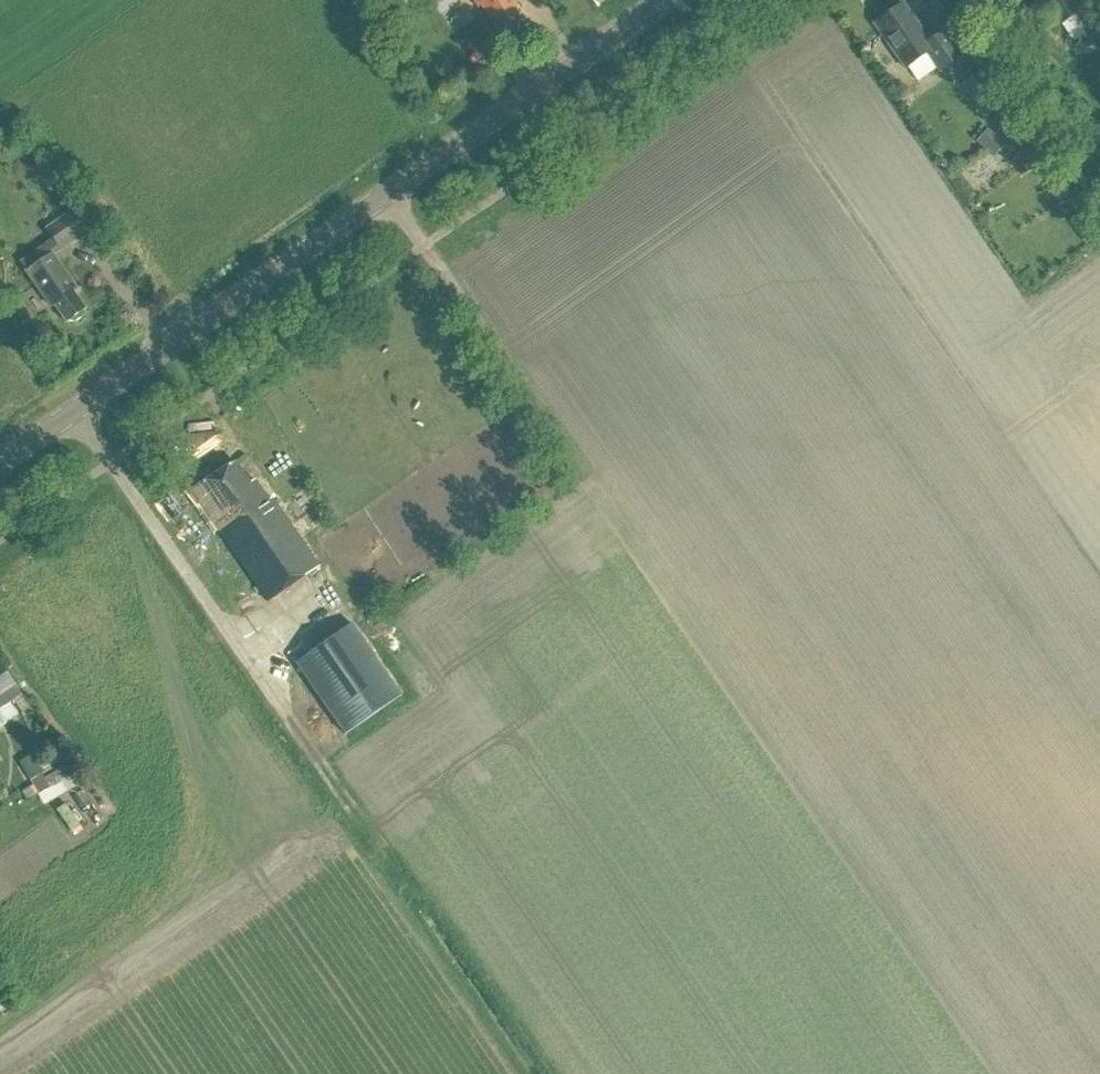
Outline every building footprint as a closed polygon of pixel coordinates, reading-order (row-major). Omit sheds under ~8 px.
[(492,29),(497,26),(498,27),(519,13),(511,0),(473,0),(478,7),(482,4),(487,12),(482,15),(481,20),(487,28),(492,29)] [(1018,11),(1029,0),(1008,0),(1018,11)] [(1068,0),(1044,0),(1061,25),(1078,14),(1068,0)] [(944,32),(929,42),(903,5),(874,25),(905,70),(927,55),(940,73),(961,58),(944,32)] [(964,86),(985,117),(1004,104),(982,73),(964,86)] [(975,142),(992,157),(1004,144),(987,128),(975,142)] [(79,212),(48,236),(53,242),(45,248),(50,255),(89,226),(79,212)] [(37,266),(34,260),(30,263),(33,268),(27,272),(51,306),(54,304),(67,322),(69,321),(74,322),(75,322),(82,317),(82,316),(83,311),(84,310),(72,291),(75,289),(52,255),(37,266)] [(191,492),(268,602),(319,567),(272,498),(269,500),(255,480),(250,484),(235,462),(191,492)] [(352,625),(296,664),(345,735),(402,696),(352,625)] [(21,695),(14,686),(15,686),(0,664),(0,710),(21,695)] [(45,769),(37,753),(22,761),(31,776),(45,769)]
